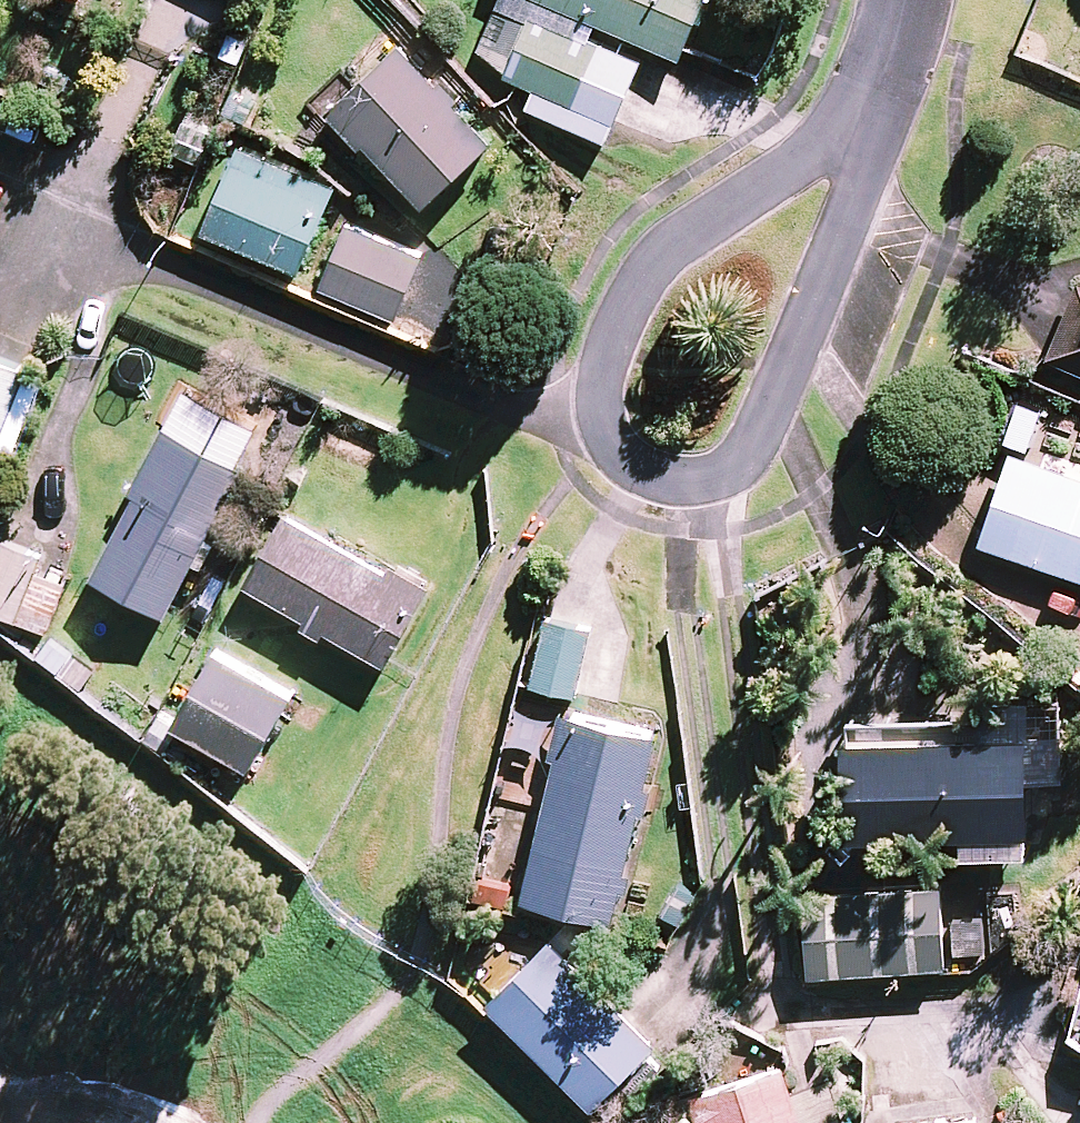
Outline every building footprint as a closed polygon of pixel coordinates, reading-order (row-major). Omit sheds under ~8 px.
[(531,0),(510,0),(503,16),(536,30),(539,23),(584,42),(591,26),(531,0)] [(687,67),(692,56),(716,0),(531,0),(591,26),(687,67)] [(536,30),(503,16),(486,56),(513,82),(536,30)] [(620,130),(646,69),(584,42),(539,23),(536,30),(513,82),(513,84),(620,130)] [(432,214),(499,151),(462,113),(468,107),(450,87),(444,93),(405,52),(333,119),(368,156),(373,152),(432,214)] [(210,239),(307,281),(343,195),(246,154),(210,239)] [(327,296),(404,328),(431,264),(354,232),(327,296)] [(1052,367),(1079,378),(1079,300),(1052,367)] [(0,365),(0,466),(35,379),(0,365)] [(142,502),(98,584),(172,624),(252,476),(172,433),(136,499),(142,502)] [(1079,585),(1079,482),(1024,463),(1018,461),(987,554),(1079,585)] [(296,521),(254,592),(312,626),(308,633),(329,645),(333,638),(394,673),(439,595),(398,571),(394,578),(296,521)] [(3,545),(0,553),(0,617),(26,627),(52,564),(3,545)] [(576,694),(591,626),(545,615),(530,684),(576,694)] [(258,779),(302,704),(224,658),(180,734),(258,779)] [(652,794),(664,743),(567,721),(557,764),(563,766),(530,909),(621,929),(645,825),(652,826),(659,796),(652,794)] [(1035,859),(1032,740),(848,745),(850,843),(966,841),(967,860),(1035,859)] [(815,984),(954,975),(948,891),(809,900),(810,911),(815,984)] [(557,947),(493,1012),(600,1116),(664,1051),(557,947)] [(792,1072),(696,1103),(702,1122),(808,1122),(800,1097),(792,1072)] [(800,1097),(808,1122),(850,1122),(838,1085),(800,1097)]
